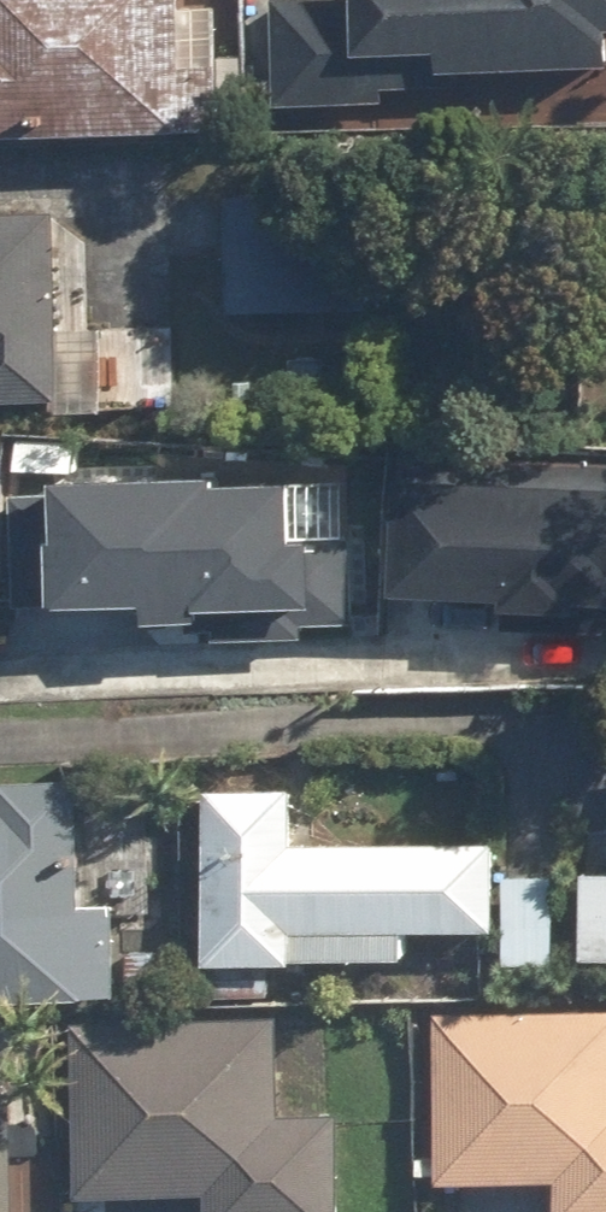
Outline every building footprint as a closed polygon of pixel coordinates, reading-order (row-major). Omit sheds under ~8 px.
[(235,114),(232,0),(205,0),(199,0),(0,0),(0,121),(235,114)] [(290,93),(393,90),(391,35),(466,33),(467,56),(605,52),(605,0),(287,0),(290,93)] [(400,184),(242,188),(246,309),(404,304),(400,184)] [(0,204),(0,389),(75,387),(70,202),(0,204)] [(419,461),(413,576),(530,583),(529,594),(603,598),(604,584),(605,585),(605,472),(419,461)] [(135,982),(131,894),(105,895),(98,770),(15,774),(16,796),(0,797),(0,990),(135,982)] [(310,779),(223,780),(224,952),(425,950),(424,920),(507,920),(508,955),(570,954),(570,870),(515,870),(514,833),(310,834),(310,779)] [(444,1011),(451,1176),(574,1171),(576,1211),(605,1211),(605,1004),(444,1011)] [(87,1014),(93,1189),(223,1184),(224,1211),(363,1211),(359,1105),(296,1107),(292,1007),(87,1014)] [(24,1085),(0,1087),(0,1211),(30,1211),(24,1085)]
